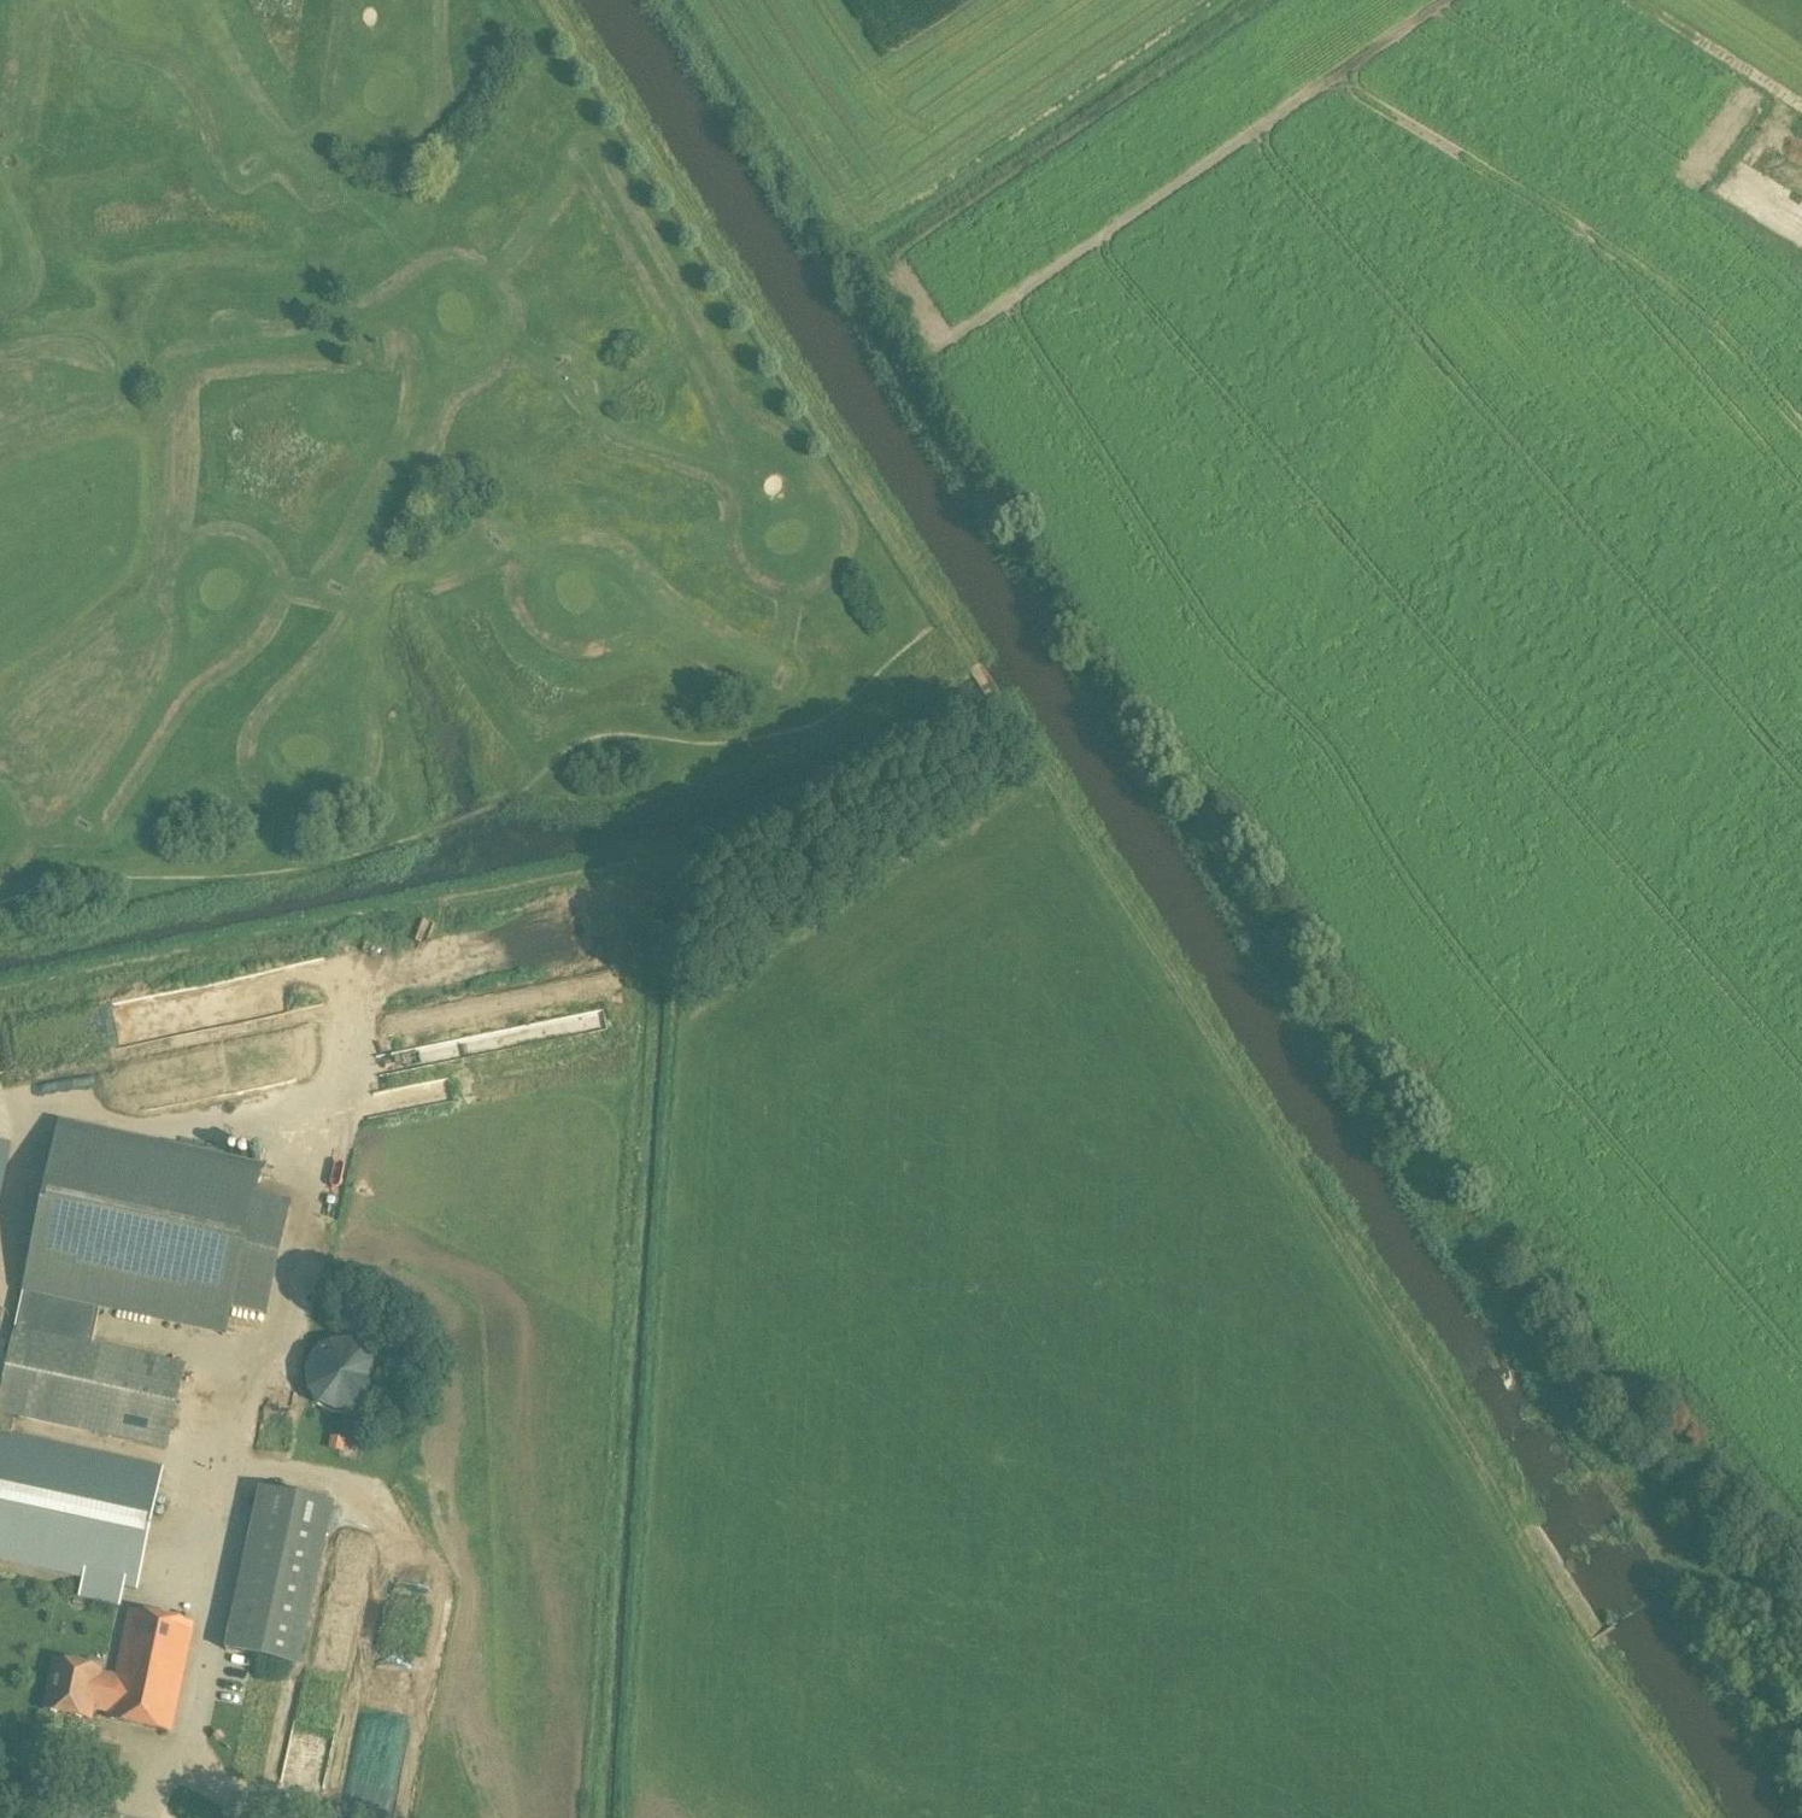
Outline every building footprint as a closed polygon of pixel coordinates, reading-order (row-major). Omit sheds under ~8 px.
[(136,1590),(162,1468),(11,1435),(15,1416),(166,1449),(184,1367),(91,1347),(99,1311),(225,1338),(231,1310),(267,1318),(292,1202),(257,1195),(264,1165),(61,1121),(0,1403),(0,1561),(136,1590)] [(336,1414),(355,1412),(370,1401),(378,1383),(376,1365),(365,1348),(347,1341),(329,1343),(312,1354),(304,1372),(306,1391),(318,1407),(336,1414)] [(261,1489),(226,1651),(297,1667),(332,1504),(261,1489)] [(171,1733),(193,1625),(131,1612),(117,1678),(100,1674),(101,1671),(55,1662),(45,1712),(90,1722),(92,1710),(109,1713),(108,1720),(171,1733)]
